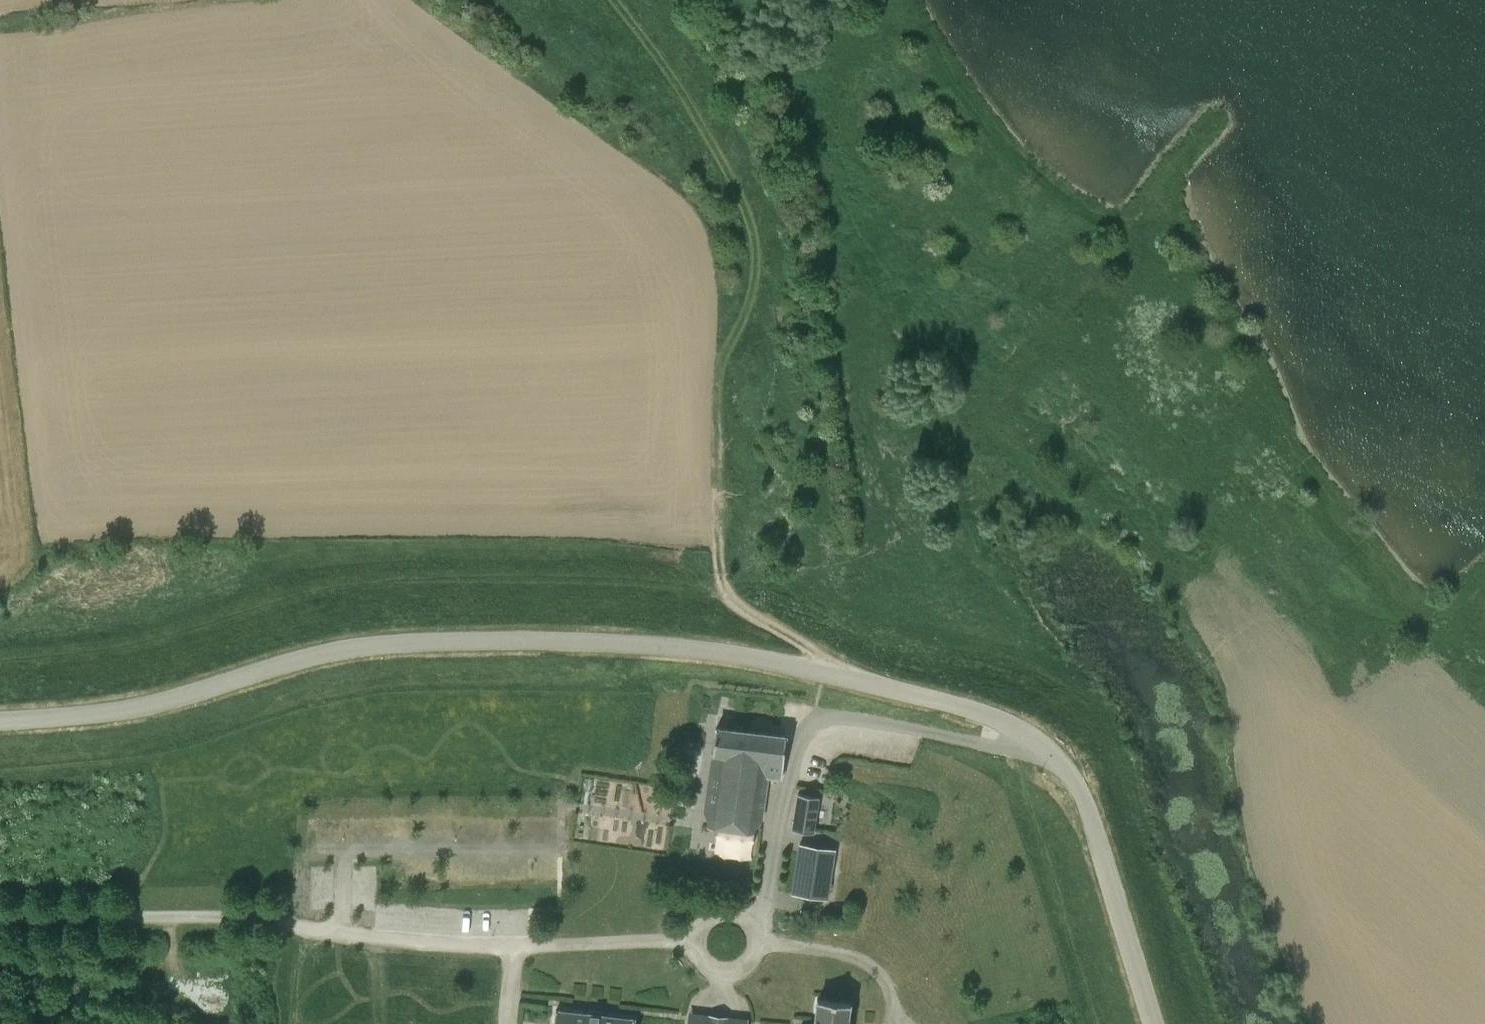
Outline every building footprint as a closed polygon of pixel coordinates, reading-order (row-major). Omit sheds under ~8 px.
[(716,727),(703,811),(761,819),(767,776),(780,778),(786,737),(716,727)] [(797,794),(791,829),(813,833),(819,797),(797,794)] [(799,844),(791,894),(828,900),(836,850),(799,844)] [(849,1006),(850,1003),(817,999),(817,1002),(815,1023),(847,1023),(849,1006)] [(633,1021),(634,1021),(634,1019),(631,1019),(558,1011),(558,1010),(556,1010),(555,1013),(556,1013),(554,1023),(633,1023),(633,1021)] [(748,1019),(688,1013),(687,1023),(747,1023),(748,1019)]
